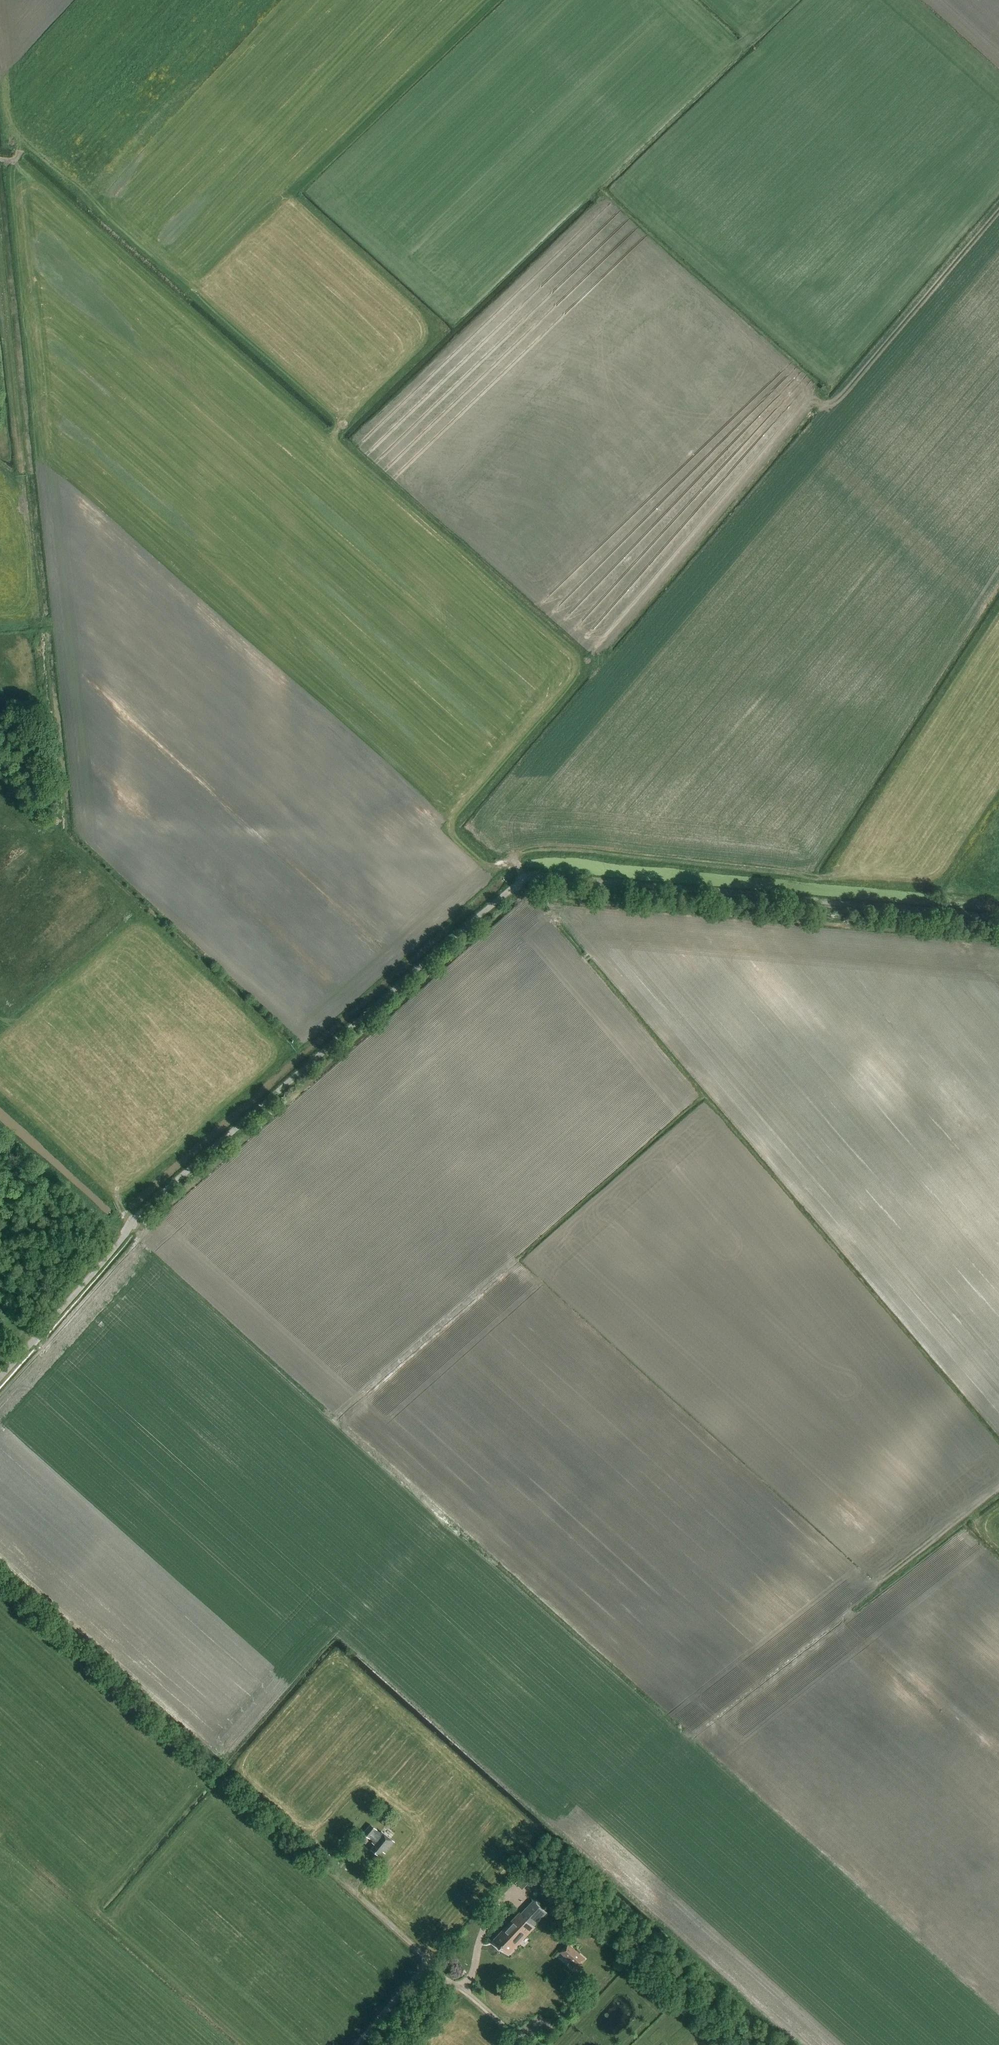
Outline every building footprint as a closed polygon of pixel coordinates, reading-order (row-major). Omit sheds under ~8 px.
[(380,1832),(370,1824),(363,1833),(373,1841),(372,1843),(374,1845),(370,1849),(378,1856),(382,1851),(385,1854),(394,1842),(381,1831),(380,1832)] [(544,1913),(533,1903),(520,1916),(519,1916),(494,1941),(507,1953),(531,1927),(544,1913)] [(576,1969),(585,1959),(568,1944),(559,1953),(576,1969)]
